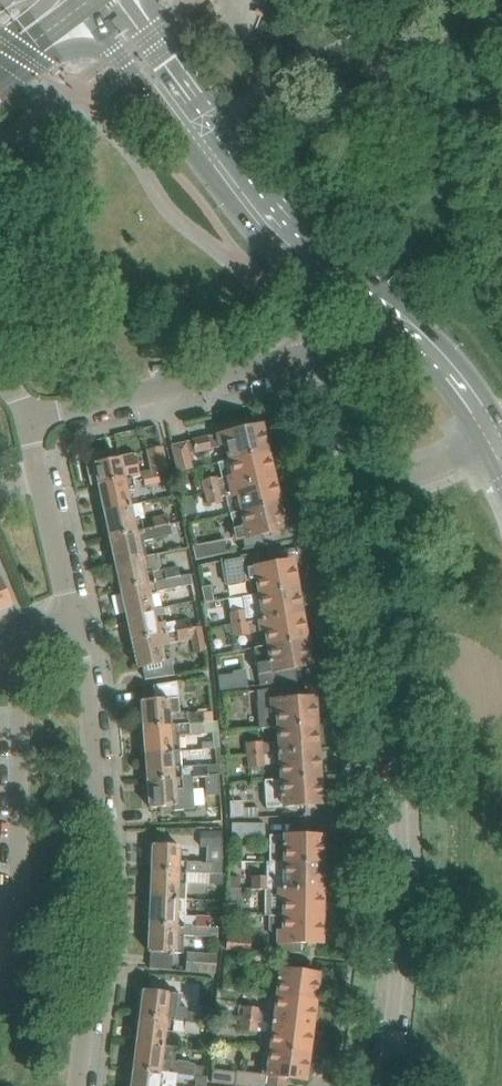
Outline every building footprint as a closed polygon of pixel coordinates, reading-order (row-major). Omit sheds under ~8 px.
[(267,10),(258,7),(256,13),(265,16),(267,10)] [(217,435),(171,445),(177,471),(177,472),(191,468),(189,457),(226,448),(229,460),(267,451),(266,449),(269,448),(266,437),(264,438),(261,425),(238,430),(237,422),(216,427),(217,435)] [(152,474),(167,470),(162,448),(147,452),(152,474)] [(200,493),(273,477),(267,451),(229,460),(216,463),(220,480),(217,480),(216,478),(198,482),(200,493)] [(98,483),(98,486),(132,477),(139,476),(134,454),(104,461),(102,454),(85,458),(91,484),(98,483)] [(157,474),(142,478),(144,488),(159,484),(157,474)] [(98,486),(103,510),(130,505),(127,490),(134,488),(132,477),(98,486)] [(230,514),(279,503),(273,477),(200,493),(203,506),(222,502),(221,498),(226,497),(230,514)] [(140,503),(130,505),(103,510),(109,537),(168,524),(167,516),(151,519),(152,524),(142,526),(140,518),(143,517),(140,503)] [(241,512),(230,514),(236,540),(285,529),(282,516),(284,515),(282,505),(279,505),(279,503),(241,512)] [(192,510),(180,513),(182,521),(194,519),(192,510)] [(109,537),(115,562),(145,556),(142,542),(171,536),(168,524),(109,537)] [(226,539),(192,546),(195,560),(229,553),(226,539)] [(225,583),(250,579),(255,578),(258,595),(297,588),(292,560),(269,564),(267,552),(221,560),(225,583)] [(145,556),(115,562),(120,588),(179,576),(177,567),(160,570),(156,555),(145,558),(145,556)] [(120,588),(126,615),(152,610),(149,594),(181,587),(179,576),(120,588)] [(0,578),(0,609),(11,604),(0,578)] [(211,587),(201,588),(204,604),(212,602),(211,587)] [(255,621),(301,614),(297,588),(258,595),(261,609),(227,615),(229,625),(247,623),(255,621)] [(131,640),(165,634),(176,631),(175,627),(175,623),(163,625),(162,621),(155,623),(152,610),(126,615),(131,640)] [(267,646),(306,640),(301,614),(255,621),(257,632),(264,630),(267,646)] [(198,615),(174,620),(175,627),(176,631),(200,627),(198,615)] [(248,633),(247,623),(229,625),(231,636),(248,633)] [(193,654),(206,652),(201,628),(177,633),(179,642),(190,640),(193,654)] [(165,634),(131,640),(137,668),(142,667),(145,679),(174,675),(171,661),(164,662),(160,646),(167,644),(165,634)] [(267,646),(252,649),(255,678),(259,678),(260,686),(297,681),(295,668),(310,666),(308,653),(311,653),(308,641),(306,641),(306,640),(267,646)] [(220,690),(234,688),(233,675),(218,676),(220,690)] [(143,727),(212,722),(211,712),(187,713),(187,712),(180,712),(177,681),(153,685),(154,699),(141,700),(143,727)] [(316,725),(314,697),(298,698),(297,686),(257,690),(260,729),(278,728),(316,725)] [(212,722),(143,727),(145,754),(179,751),(178,739),(189,738),(189,735),(212,733),(213,749),(214,748),(219,748),(217,724),(217,721),(212,722)] [(318,751),(316,725),(278,728),(279,742),(272,743),(272,745),(273,755),(318,751)] [(262,744),(246,745),(247,756),(263,755),(262,745),(262,744)] [(179,751),(145,754),(147,780),(182,777),(179,751)] [(277,780),(281,780),(319,778),(318,751),(273,755),(274,767),(276,767),(277,780)] [(263,755),(247,756),(248,769),(264,768),(264,765),(263,755)] [(222,784),(221,774),(190,777),(191,784),(195,787),(222,784)] [(192,788),(183,788),(182,777),(147,780),(149,808),(175,806),(175,809),(194,808),(192,788)] [(321,804),(319,778),(281,780),(277,780),(264,781),(266,807),(305,805),(321,804)] [(243,816),(244,816),(244,799),(230,799),(230,818),(234,817),(243,816)] [(264,824),(232,823),(232,839),(264,839),(264,824)] [(202,845),(224,845),(224,830),(202,830),(202,845)] [(268,860),(268,862),(322,863),(322,836),(269,835),(269,860),(268,860)] [(152,844),(151,871),(185,872),(209,873),(213,873),(214,862),(178,861),(178,845),(152,844)] [(322,889),(322,863),(268,862),(268,875),(253,875),(253,888),(266,888),(322,889)] [(151,871),(150,898),(184,898),(185,882),(185,872),(151,871)] [(209,873),(209,883),(213,883),(226,883),(227,874),(223,874),(213,873),(209,873)] [(228,874),(228,887),(240,887),(241,875),(228,874)] [(265,915),(270,916),(321,916),(322,889),(266,888),(265,915)] [(228,906),(240,907),(241,891),(228,891),(228,906)] [(150,898),(149,924),(210,926),(210,915),(184,914),(184,898),(150,898)] [(277,952),(301,953),(301,943),(321,943),(321,916),(270,916),(270,932),(277,932),(277,952)] [(149,924),(148,952),(151,952),(173,953),(175,953),(175,950),(182,950),(183,934),(210,935),(210,926),(149,924)] [(250,936),(228,934),(226,949),(249,951),(250,936)] [(188,951),(186,971),(214,973),(216,954),(188,951)] [(264,978),(262,995),(271,996),(315,1001),(318,974),(274,968),(273,979),(264,978)] [(181,994),(143,989),(139,1016),(175,1020),(185,1022),(200,1024),(202,1012),(187,1010),(188,1008),(180,1007),(181,994)] [(269,1011),(267,1022),(312,1027),(315,1001),(271,996),(269,1011)] [(244,1008),(242,1018),(258,1020),(259,1010),(244,1008)] [(175,1020),(139,1016),(136,1042),(163,1045),(165,1030),(174,1031),(175,1020)] [(242,1018),(241,1029),(256,1031),(258,1020),(242,1018)] [(185,1022),(184,1033),(199,1035),(200,1024),(185,1022)] [(266,1032),(264,1049),(308,1054),(312,1027),(267,1022),(266,1032)] [(136,1042),(133,1069),(178,1075),(193,1077),(198,1077),(203,1078),(205,1065),(195,1064),(188,1063),(186,1061),(178,1060),(176,1062),(178,1047),(163,1045),(136,1042)] [(211,1082),(243,1085),(284,1085),(285,1078),(305,1081),(308,1054),(264,1049),(262,1064),(260,1076),(212,1070),(211,1082)] [(133,1069),(131,1085),(177,1085),(178,1075),(133,1069)] [(197,1077),(196,1085),(206,1085),(207,1078),(197,1077)]
